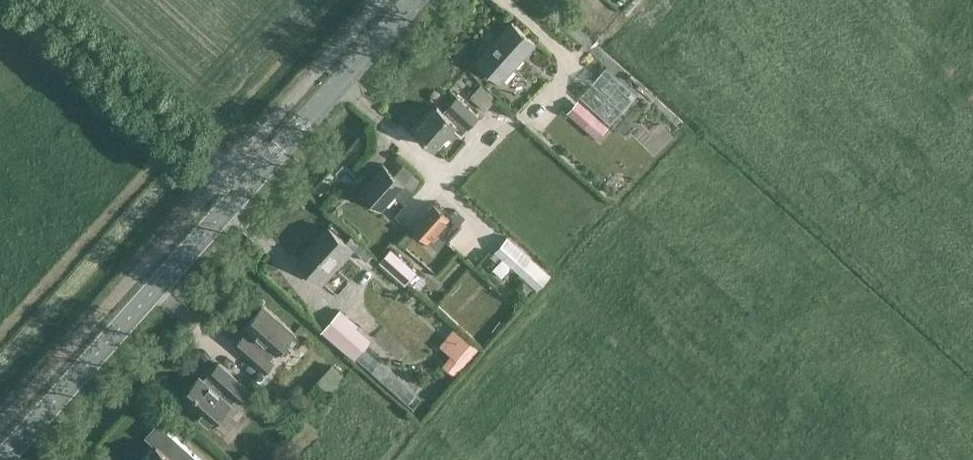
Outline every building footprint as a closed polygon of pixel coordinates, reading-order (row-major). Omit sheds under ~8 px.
[(501,81),(535,42),(511,21),(477,60),(501,81)] [(580,95),(611,123),(637,94),(606,66),(580,95)] [(497,98),(481,84),(471,96),(487,110),(497,98)] [(462,133),(478,114),(457,96),(444,111),(437,104),(415,129),(435,147),(454,126),(462,133)] [(598,138),(608,126),(579,100),(568,112),(598,138)] [(382,208),(397,191),(405,198),(412,190),(404,183),(405,182),(383,163),(360,189),(382,208)] [(435,201),(413,225),(429,240),(429,241),(439,249),(460,224),(435,201)] [(322,282),(353,248),(328,226),(298,260),(322,282)] [(508,235),(494,250),(503,258),(493,268),(502,277),(512,266),(538,290),(552,274),(508,235)] [(392,248),(381,261),(406,284),(418,271),(392,248)] [(534,288),(524,278),(516,287),(526,296),(534,288)] [(275,351),(293,332),(263,305),(245,324),(253,332),(247,339),(244,337),(235,347),(262,371),(272,361),(267,357),(273,349),(275,351)] [(341,308),(323,329),(356,359),(373,340),(356,325),(358,323),(341,308)] [(454,325),(439,343),(451,353),(442,364),(457,376),(466,365),(481,347),(454,325)] [(410,400),(420,389),(371,343),(361,354),(410,400)] [(200,375),(181,396),(212,423),(236,397),(239,399),(249,388),(219,362),(209,373),(212,376),(207,381),(200,375)] [(157,420),(156,421),(158,423),(147,436),(156,444),(142,459),(202,459),(157,420)]
